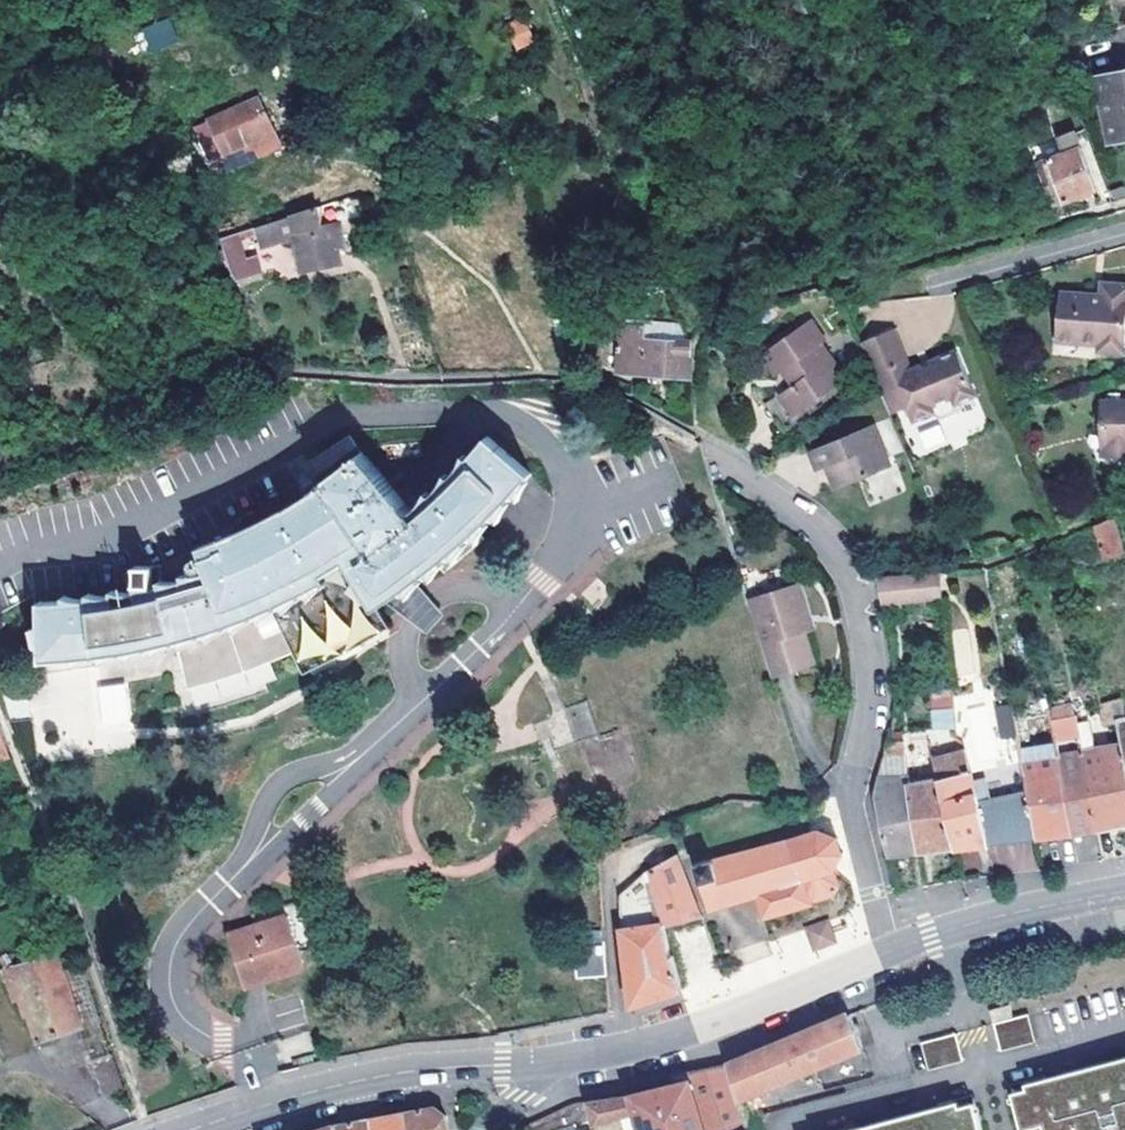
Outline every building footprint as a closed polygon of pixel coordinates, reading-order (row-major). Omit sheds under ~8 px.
[(150,52),(178,40),(168,17),(141,28),(150,52)] [(1124,140),(1124,72),(1096,77),(1109,142),(1124,140)] [(211,121),(211,122),(225,159),(250,149),(245,136),(262,129),(260,124),(268,121),(259,101),(211,121)] [(225,159),(211,122),(198,128),(204,143),(195,147),(204,168),(225,159)] [(1073,134),(1059,139),(1064,151),(1034,162),(1052,204),(1096,188),(1073,134)] [(1029,151),(1034,162),(1064,151),(1059,139),(1029,151)] [(243,230),(245,236),(250,234),(253,247),(285,238),(298,281),(340,270),(334,250),(341,248),(334,222),(320,226),(314,209),(243,230)] [(230,234),(232,239),(245,236),(243,230),(230,234)] [(240,264),(232,239),(230,234),(218,238),(221,260),(233,280),(256,276),(250,262),(240,264)] [(1062,294),(1059,327),(1079,329),(1078,346),(1099,348),(1099,354),(1124,358),(1124,355),(1124,289),(1105,287),(1104,299),(1103,305),(1095,304),(1095,298),(1062,294)] [(685,338),(680,327),(610,324),(608,373),(687,378),(685,338)] [(815,327),(771,362),(787,382),(795,376),(804,388),(790,399),(808,421),(854,382),(828,350),(832,347),(815,327)] [(1079,329),(1059,327),(1057,343),(1078,346),(1079,329)] [(894,331),(860,344),(889,414),(911,406),(914,415),(920,412),(924,420),(939,414),(941,415),(944,417),(946,418),(950,418),(954,418),(957,416),(960,413),(961,411),(961,407),(960,404),(977,397),(959,353),(932,364),(933,367),(924,370),(923,368),(912,372),(894,331)] [(1103,397),(1103,451),(1124,452),(1124,397),(1103,397)] [(920,412),(914,415),(917,422),(924,420),(920,412)] [(843,443),(815,462),(827,480),(831,477),(842,470),(855,489),(893,462),(869,424),(843,443)] [(203,547),(209,562),(213,573),(201,576),(155,589),(127,595),(43,601),(44,659),(100,654),(109,653),(146,647),(179,640),(193,688),(213,682),(231,677),(263,666),(302,649),(309,668),(334,656),(357,645),(374,635),(389,626),(376,608),(367,593),(380,584),(386,592),(395,586),(403,580),(399,572),(412,562),(422,576),(439,564),(458,546),(477,530),(497,510),(530,473),(486,436),(464,461),(443,482),(409,511),(361,453),(340,472),(324,482),(326,485),(235,535),(203,547)] [(842,470),(831,477),(844,496),(855,489),(842,470)] [(1112,517),(1095,524),(1104,554),(1123,548),(1121,540),(1112,517)] [(458,546),(439,564),(445,571),(466,554),(483,537),(477,530),(458,546)] [(198,566),(205,564),(205,562),(202,558),(199,557),(197,556),(194,557),(191,558),(189,561),(189,565),(189,567),(190,569),(193,572),(198,572),(200,572),(198,566)] [(198,566),(200,572),(201,576),(213,573),(209,562),(205,564),(198,566)] [(367,593),(376,608),(386,602),(426,629),(441,611),(414,583),(422,576),(412,562),(399,572),(403,580),(395,586),(386,592),(380,584),(367,593)] [(881,601),(941,596),(940,572),(876,577),(881,601)] [(798,591),(748,606),(770,681),(808,668),(798,635),(795,624),(807,620),(798,591)] [(807,620),(795,624),(798,635),(810,631),(807,620)] [(109,653),(100,654),(104,686),(127,682),(146,679),(174,673),(187,716),(213,710),(234,704),(253,699),(265,694),(271,691),(263,666),(231,677),(213,682),(193,688),(179,640),(146,647),(109,653)] [(930,692),(935,737),(955,734),(950,688),(930,692)] [(1123,741),(1124,750),(1124,720),(1119,699),(1099,704),(1104,726),(1118,722),(1123,741)] [(583,700),(541,716),(554,750),(596,733),(583,700)] [(1013,724),(1010,705),(998,708),(1004,740),(1016,738),(1013,724)] [(1049,722),(1072,718),(1069,707),(1046,711),(1049,722)] [(1049,722),(1060,778),(1072,833),(1086,831),(1097,829),(1081,752),(1074,718),(1072,718),(1049,722)] [(1043,837),(1072,833),(1060,778),(1037,781),(1033,760),(1030,760),(1023,722),(1013,724),(1016,738),(1020,758),(1035,838),(1043,837)] [(927,738),(933,761),(965,754),(963,745),(962,739),(955,734),(935,737),(927,738)] [(1123,741),(1081,752),(1097,829),(1124,824),(1124,750),(1123,741)] [(883,756),(903,753),(901,742),(886,743),(883,756)] [(895,764),(904,763),(903,753),(883,756),(877,780),(896,778),(895,764)] [(1035,838),(1020,758),(997,762),(1003,796),(987,798),(984,776),(969,778),(965,754),(933,761),(938,782),(953,848),(1035,838)] [(917,853),(907,786),(904,763),(895,764),(896,778),(877,780),(873,799),(886,856),(917,853)] [(917,853),(953,848),(938,782),(907,786),(917,853)] [(815,831),(814,833),(743,854),(741,853),(694,863),(707,907),(756,894),(764,919),(811,905),(809,899),(815,900),(833,895),(839,886),(833,868),(838,858),(841,859),(842,856),(835,842),(838,839),(835,835),(832,837),(817,834),(818,832),(815,831)] [(701,916),(677,854),(663,861),(650,868),(646,871),(667,929),(701,916)] [(660,931),(667,929),(646,871),(619,894),(620,918),(643,912),(651,909),(655,920),(647,922),(621,930),(623,949),(626,968),(632,1006),(680,990),(660,931)] [(651,909),(643,912),(647,922),(655,920),(651,909)] [(286,916),(254,926),(256,932),(230,941),(244,986),(302,967),(286,916)] [(830,918),(805,927),(814,952),(840,943),(830,918)] [(228,935),(230,941),(256,932),(254,926),(228,935)] [(608,977),(604,930),(586,932),(585,934),(575,935),(579,979),(608,977)] [(73,948),(57,954),(82,1026),(98,1021),(73,948)] [(39,1041),(82,1026),(57,954),(6,972),(15,997),(23,995),(39,1041)] [(1028,1014),(993,1023),(1000,1050),(1035,1041),(1028,1014)] [(727,1065),(736,1097),(865,1048),(853,1016),(793,1040),(727,1065)] [(98,1021),(82,1026),(94,1063),(110,1057),(98,1021)] [(956,1033),(921,1042),(928,1070),(963,1061),(956,1033)] [(110,1057),(94,1063),(106,1097),(121,1091),(110,1057)] [(1046,1080),(1048,1091),(1037,1094),(1035,1085),(1012,1091),(1022,1129),(1124,1129),(1124,1060),(1046,1080)] [(590,1126),(632,1121),(636,1129),(746,1129),(736,1097),(727,1065),(678,1075),(676,1087),(668,1089),(642,1095),(613,1102),(588,1103),(582,1104),(590,1126)] [(975,1097),(952,1103),(954,1111),(943,1114),(940,1103),(835,1128),(836,1129),(983,1129),(975,1097)] [(408,1129),(449,1129),(447,1118),(440,1112),(433,1108),(405,1113),(408,1129)] [(371,1129),(408,1129),(405,1113),(376,1119),(369,1120),(371,1129)] [(339,1126),(340,1129),(371,1129),(369,1120),(353,1124),(345,1125),(339,1126)]
